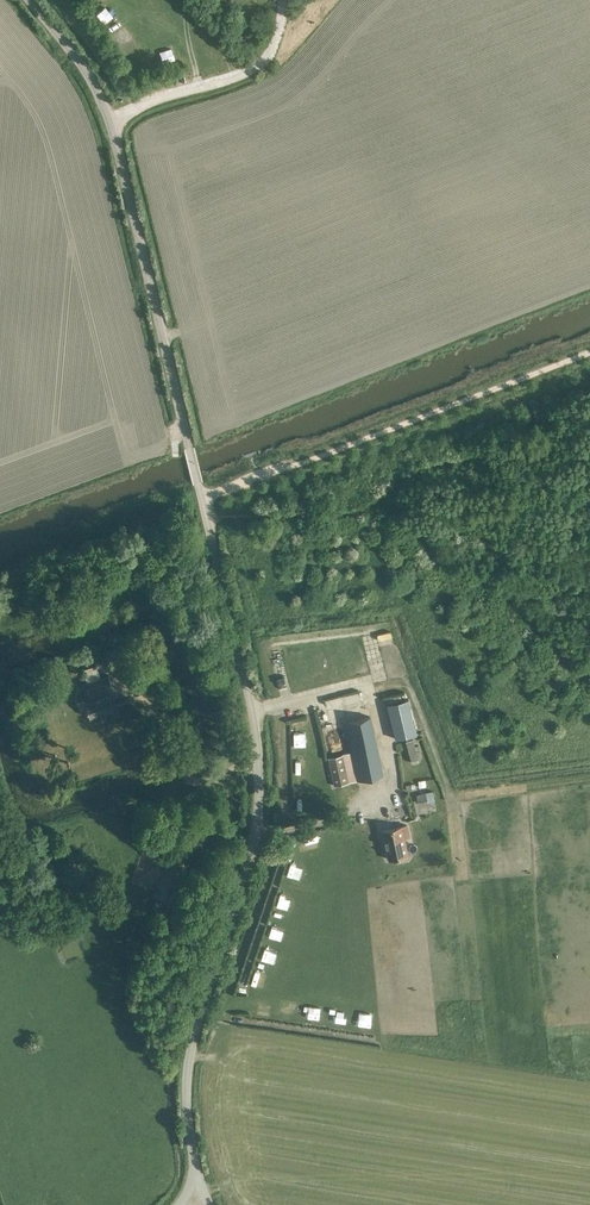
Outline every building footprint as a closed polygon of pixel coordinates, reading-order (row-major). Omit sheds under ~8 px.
[(357,659),(354,640),(340,642),(344,662),(357,659)] [(87,682),(81,684),(87,701),(85,702),(90,717),(98,714),(100,717),(105,715),(104,712),(109,710),(110,714),(114,712),(109,694),(95,699),(92,690),(111,683),(109,675),(101,678),(97,665),(83,669),(87,682)] [(392,727),(414,722),(408,698),(387,703),(392,727)] [(357,781),(382,775),(369,717),(345,722),(357,781)] [(348,783),(341,754),(327,757),(333,786),(348,783)] [(408,854),(404,837),(409,836),(406,825),(382,830),(388,859),(408,854)] [(169,851),(154,896),(174,903),(190,858),(169,851)]
